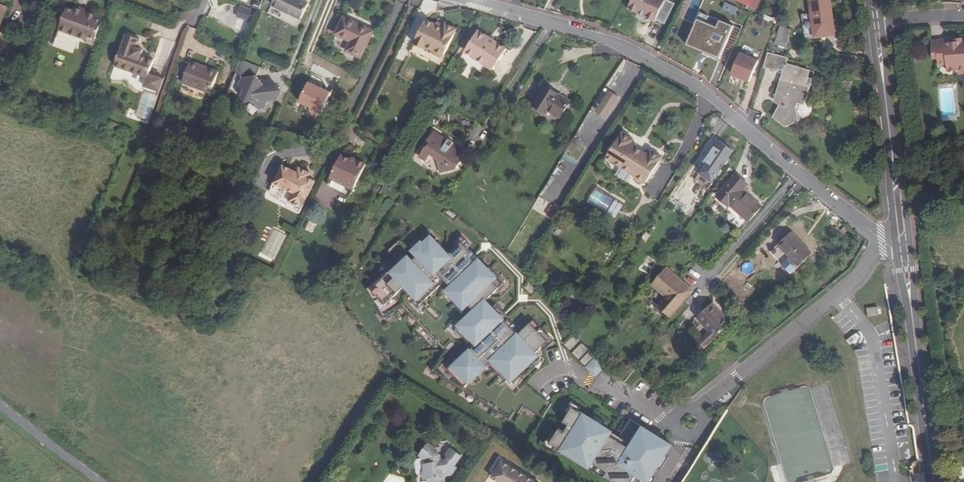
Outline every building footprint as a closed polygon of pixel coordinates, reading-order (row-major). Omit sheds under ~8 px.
[(271,6),(300,20),(307,4),(299,0),(274,0),(271,6)] [(630,7),(641,12),(648,15),(658,19),(659,17),(668,21),(677,1),(676,0),(634,0),(630,7)] [(749,7),(756,10),(760,0),(752,0),(749,7)] [(829,0),(809,0),(814,38),(835,35),(829,0)] [(694,22),(697,10),(689,7),(685,20),(694,22)] [(78,39),(87,14),(75,10),(74,13),(67,10),(60,29),(69,32),(67,35),(78,39)] [(87,14),(78,39),(87,42),(86,46),(94,49),(103,23),(96,21),(97,18),(87,14)] [(437,63),(454,28),(443,22),(442,24),(441,27),(434,23),(424,18),(407,53),(418,58),(419,55),(437,63)] [(738,26),(724,19),(721,26),(701,18),(690,43),(724,58),(738,26)] [(347,51),(360,57),(371,32),(344,19),(337,35),(351,42),(347,51)] [(766,29),(769,23),(762,19),(759,26),(766,29)] [(251,26),(238,21),(235,29),(247,33),(251,26)] [(785,48),(791,29),(776,25),(776,26),(770,44),(785,48)] [(489,61),(503,40),(473,27),(460,58),(484,69),(487,61),(489,61)] [(146,79),(147,76),(154,60),(142,56),(139,54),(139,52),(137,51),(140,42),(125,37),(114,69),(146,79)] [(504,41),(503,40),(489,61),(494,64),(504,41)] [(963,78),(963,48),(963,45),(955,47),(955,51),(947,52),(946,49),(932,51),(935,69),(939,68),(941,74),(949,73),(950,76),(950,80),(961,78),(963,78)] [(729,72),(748,81),(758,61),(739,52),(729,72)] [(768,53),(763,68),(777,72),(778,70),(782,72),(773,102),(779,106),(773,118),(784,127),(798,122),(795,111),(797,104),(804,105),(810,86),(805,85),(809,71),(786,64),(787,59),(768,53)] [(257,78),(261,68),(240,59),(240,60),(236,69),(243,79),(240,86),(244,90),(242,96),(246,102),(252,101),(257,109),(264,108),(268,102),(273,102),(278,89),(276,87),(273,87),(270,82),(263,82),(262,84),(259,83),(259,81),(257,78)] [(199,70),(200,68),(190,64),(181,85),(210,95),(218,74),(207,70),(206,73),(199,70)] [(147,76),(146,79),(143,88),(159,93),(163,81),(147,76)] [(300,101),(326,113),(336,92),(310,80),(300,101)] [(534,106),(546,113),(548,111),(560,118),(570,103),(545,87),(534,106)] [(158,95),(143,90),(134,120),(149,125),(158,95)] [(609,91),(601,104),(609,109),(618,96),(609,91)] [(583,140),(590,126),(583,123),(576,136),(583,140)] [(422,152),(430,156),(433,151),(440,154),(444,169),(454,166),(453,161),(455,160),(461,163),(465,156),(461,154),(466,146),(459,141),(457,143),(454,141),(457,137),(452,134),(450,136),(436,127),(430,136),(433,138),(430,143),(428,142),(422,152)] [(622,134),(607,159),(636,177),(635,178),(636,181),(643,185),(646,185),(647,184),(662,159),(651,152),(648,157),(643,153),(641,153),(637,151),(637,149),(631,146),(633,141),(622,134)] [(706,161),(720,171),(734,152),(723,145),(720,150),(716,147),(706,161)] [(347,197),(362,165),(357,163),(356,165),(341,158),(327,187),(347,197)] [(571,167),(573,160),(565,158),(563,166),(558,165),(556,176),(562,178),(566,166),(571,167)] [(720,171),(706,161),(703,166),(717,176),(720,171)] [(362,165),(347,197),(350,199),(366,167),(362,165)] [(286,187),(280,201),(301,211),(315,184),(307,181),(310,176),(298,171),(296,175),(282,168),(275,182),(286,187)] [(726,202),(749,222),(762,207),(742,190),(746,187),(735,176),(718,195),(726,202)] [(269,196),(280,201),(286,187),(275,182),(269,196)] [(563,191),(547,183),(541,196),(557,204),(563,191)] [(430,371),(509,418),(514,411),(518,414),(522,406),(541,418),(546,411),(527,400),(557,341),(596,378),(607,367),(593,355),(567,327),(536,285),(488,236),(446,202),(430,191),(402,217),(409,227),(386,249),(394,259),(365,288),(383,318),(402,306),(443,349),(430,371)] [(551,204),(546,214),(553,218),(559,208),(551,204)] [(515,228),(510,225),(504,234),(509,237),(515,228)] [(780,248),(793,235),(791,233),(777,246),(780,248)] [(793,235),(780,248),(798,267),(811,254),(793,235)] [(691,290),(666,268),(651,284),(666,296),(658,306),(670,316),(691,290)] [(702,327),(717,312),(711,304),(695,319),(700,325),(702,327)] [(877,308),(866,309),(867,317),(878,316),(877,308)] [(707,333),(701,339),(696,343),(702,349),(728,324),(717,312),(702,327),(707,333)] [(696,334),(702,327),(700,325),(693,331),(696,334)] [(707,333),(702,327),(696,334),(701,339),(707,333)] [(739,391),(731,404),(736,407),(744,394),(739,391)] [(549,444),(580,463),(584,458),(609,473),(606,479),(611,481),(633,481),(637,476),(647,481),(649,481),(670,449),(628,423),(618,439),(616,443),(609,438),(611,434),(572,407),(563,422),(568,425),(564,432),(559,428),(549,444)] [(618,439),(611,434),(609,438),(616,443),(618,439)] [(426,444),(418,456),(424,460),(426,459),(427,464),(423,465),(424,470),(423,474),(424,480),(429,479),(430,481),(443,481),(449,473),(452,475),(456,468),(454,467),(461,456),(451,449),(446,455),(446,457),(448,458),(446,461),(439,459),(438,456),(433,452),(435,450),(426,444)] [(498,456),(487,475),(500,481),(543,481),(498,456)] [(584,458),(580,463),(606,479),(609,473),(584,458)]
